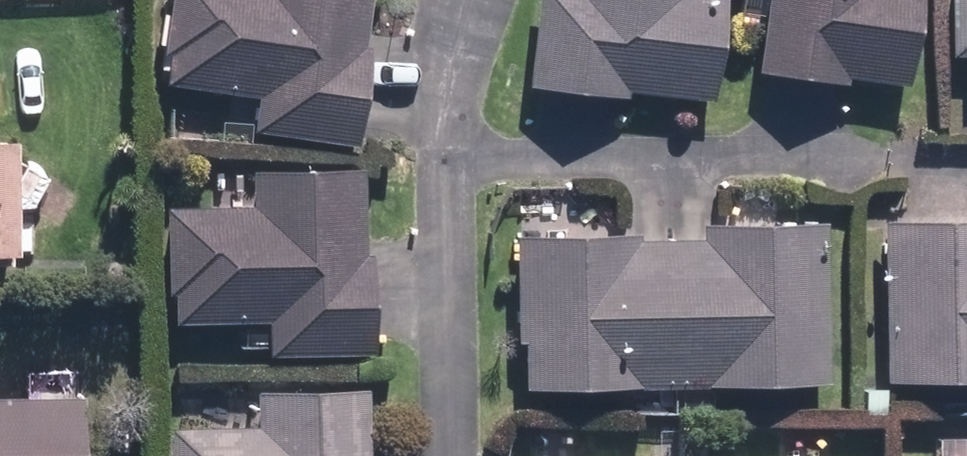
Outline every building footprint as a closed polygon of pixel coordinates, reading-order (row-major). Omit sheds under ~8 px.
[(160,92),(255,106),(250,134),(344,147),(366,0),(173,0),(160,92)] [(699,100),(711,0),(531,0),(521,86),(614,97),(614,90),(699,100)] [(750,75),(837,86),(838,80),(890,87),(902,0),(760,0),(750,75)] [(963,86),(966,86),(966,0),(947,0),(950,57),(962,57),(963,86)] [(165,213),(167,325),(259,323),(260,356),(357,354),(354,179),(244,181),(245,212),(165,213)] [(879,385),(966,383),(966,228),(876,229),(879,385)] [(514,242),(516,391),(816,387),(814,232),(696,233),(696,240),(514,242)] [(171,455),(359,455),(357,398),(251,400),(251,431),(170,433),(171,455)] [(67,405),(0,405),(0,455),(68,455),(67,405)]
